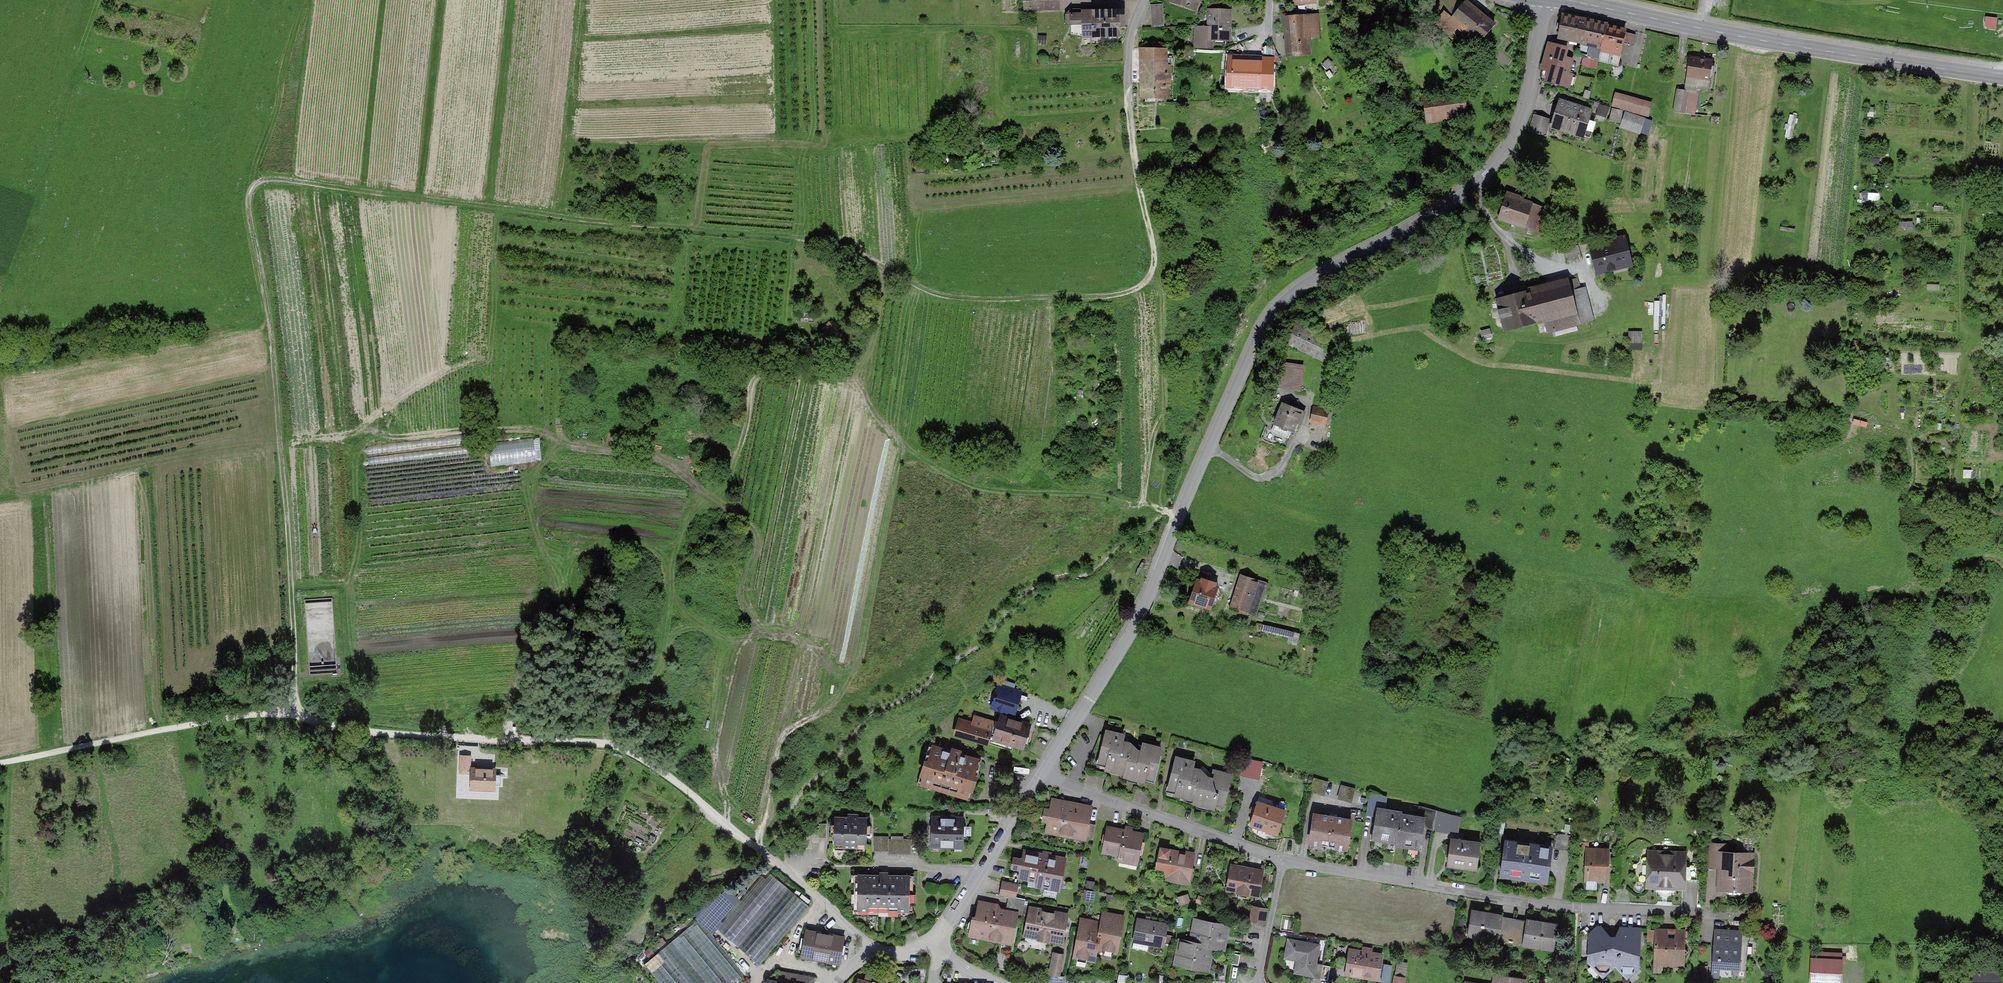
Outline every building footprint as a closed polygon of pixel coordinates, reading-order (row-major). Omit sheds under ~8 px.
[(1024,9),(1058,7),(1058,0),(1024,0),(1024,9)] [(1186,2),(1185,5),(1194,9),(1197,0),(1181,0),(1186,2)] [(1495,25),(1460,0),(1435,0),(1429,9),(1480,46),(1495,25)] [(1164,26),(1163,4),(1150,5),(1152,27),(1164,26)] [(1229,40),(1230,10),(1209,10),(1209,28),(1208,40),(1211,40),(1229,40)] [(1118,11),(1071,12),(1072,35),(1083,37),(1090,37),(1118,36),(1118,27),(1123,27),(1122,19),(1118,19),(1118,11)] [(1306,15),(1294,16),(1293,14),(1283,15),(1285,35),(1308,33),(1306,15)] [(1319,14),(1306,15),(1308,33),(1308,37),(1320,36),(1319,14)] [(1592,44),(1597,23),(1561,14),(1556,35),(1592,44)] [(1997,18),(1985,17),(1983,30),(1996,32),(1997,18)] [(1626,30),(1597,23),(1592,44),(1621,51),(1626,30)] [(1211,40),(1208,40),(1209,28),(1195,27),(1195,46),(1211,47),(1211,40)] [(1308,33),(1285,35),(1286,55),(1309,53),(1308,37),(1308,33)] [(1566,46),(1548,41),(1539,74),(1557,79),(1566,46)] [(1281,61),(1273,45),(1263,47),(1264,60),(1272,61),(1276,61),(1281,61)] [(1164,48),(1142,48),(1142,70),(1164,70),(1164,66),(1164,48)] [(1712,60),(1687,57),(1684,77),(1709,81),(1712,60)] [(1240,62),(1231,61),(1230,86),(1258,87),(1259,60),(1240,59),(1240,62)] [(1259,60),(1258,87),(1270,87),(1272,61),(1264,60),(1259,60)] [(1327,60),(1323,64),(1328,70),(1332,65),(1327,60)] [(1164,70),(1142,70),(1142,99),(1165,98),(1165,85),(1168,85),(1168,80),(1164,80),(1164,75),(1164,70)] [(1612,105),(1650,115),(1654,101),(1616,91),(1612,105)] [(1421,100),(1425,126),(1468,119),(1464,94),(1421,100)] [(1593,108),(1558,97),(1548,128),(1582,139),(1593,108)] [(1595,102),(1594,113),(1608,115),(1609,104),(1595,102)] [(1612,107),(1611,121),(1622,122),(1623,108),(1612,107)] [(1649,134),(1653,117),(1624,111),(1621,127),(1649,134)] [(1536,204),(1505,192),(1495,220),(1526,232),(1536,204)] [(1586,247),(1594,276),(1629,266),(1620,237),(1586,247)] [(1579,244),(1567,246),(1568,258),(1581,256),(1579,244)] [(1569,279),(1494,298),(1503,335),(1578,315),(1569,279)] [(1295,322),(1285,342),(1327,363),(1337,343),(1295,322)] [(1630,348),(1643,348),(1643,330),(1630,330),(1630,348)] [(1303,365),(1281,361),(1277,386),(1299,389),(1303,365)] [(1305,412),(1279,402),(1271,422),(1297,432),(1305,412)] [(1329,409),(1313,405),(1309,421),(1325,425),(1329,409)] [(537,439),(489,445),(491,467),(540,461),(537,439)] [(1258,580),(1241,575),(1230,609),(1247,614),(1258,580)] [(1201,580),(1197,578),(1189,601),(1211,608),(1219,586),(1216,585),(1217,582),(1202,577),(1201,580)] [(1022,691),(998,684),(990,709),(1014,716),(1022,691)] [(970,722),(958,718),(953,735),(986,745),(994,721),(973,714),(970,722)] [(1030,725),(1000,715),(992,740),(1022,750),(1030,725)] [(1125,735),(1106,729),(1097,765),(1105,767),(1104,771),(1123,776),(1122,778),(1145,784),(1146,779),(1154,782),(1164,747),(1142,741),(1140,750),(1137,749),(1132,742),(1124,740),(1125,735)] [(978,760),(930,746),(918,784),(966,798),(978,760)] [(469,769),(470,756),(461,756),(461,772),(472,773),(473,770),(469,769)] [(1196,761),(1176,756),(1167,792),(1175,794),(1174,796),(1193,801),(1192,804),(1215,810),(1216,806),(1223,808),(1232,773),(1213,768),(1210,777),(1208,776),(1202,769),(1194,767),(1196,761)] [(1259,762),(1243,758),(1239,774),(1255,779),(1259,762)] [(495,770),(473,770),(472,773),(472,788),(494,789),(494,784),(500,784),(500,776),(495,775),(495,770)] [(1328,782),(1314,778),(1310,790),(1325,794),(1328,782)] [(1356,789),(1341,784),(1337,797),(1352,801),(1356,789)] [(1367,806),(1376,808),(1383,809),(1385,796),(1370,791),(1367,806)] [(1092,806),(1051,799),(1049,810),(1045,809),(1042,822),(1047,823),(1045,833),(1086,840),(1092,806)] [(1285,811),(1257,803),(1251,824),(1278,833),(1285,811)] [(1424,827),(1433,831),(1437,810),(1418,806),(1416,816),(1425,817),(1424,827)] [(1370,841),(1394,845),(1397,829),(1398,829),(1401,813),(1401,812),(1383,809),(1376,808),(1370,841)] [(1437,810),(1433,831),(1450,834),(1453,815),(1437,810)] [(1416,816),(1401,813),(1398,829),(1397,829),(1394,845),(1394,847),(1419,851),(1424,827),(1425,817),(1416,816)] [(1350,822),(1312,815),(1307,844),(1345,850),(1350,822)] [(867,819),(834,818),(834,846),(867,846),(867,819)] [(946,848),(946,819),(932,819),(931,848),(946,848)] [(960,848),(961,819),(946,819),(946,848),(960,848)] [(1107,826),(1101,854),(1119,857),(1118,862),(1137,866),(1144,833),(1107,826)] [(874,851),(912,851),(912,836),(874,835),(874,851)] [(1481,843),(1450,839),(1446,867),(1477,871),(1481,843)] [(1553,847),(1505,841),(1500,877),(1548,883),(1553,847)] [(1723,844),(1709,843),(1708,869),(1718,869),(1717,892),(1752,893),(1753,852),(1723,851),(1723,844)] [(1159,847),(1155,869),(1167,872),(1165,881),(1189,885),(1195,854),(1159,847)] [(1608,851),(1586,850),(1585,882),(1608,883),(1608,851)] [(1065,858),(1024,851),(1022,860),(1016,859),(1014,869),(1020,871),(1019,879),(1038,882),(1037,887),(1059,891),(1065,858)] [(1687,852),(1646,851),(1645,888),(1686,889),(1687,852)] [(1263,872),(1231,866),(1226,890),(1258,896),(1263,872)] [(766,871),(717,928),(761,965),(810,909),(766,871)] [(908,879),(858,878),(858,912),(908,913),(908,879)] [(1018,885),(1002,881),(999,895),(1008,897),(1015,899),(1018,885)] [(711,931),(738,900),(726,889),(698,920),(711,931)] [(1178,897),(1180,906),(1190,903),(1187,894),(1178,897)] [(1021,916),(1024,901),(1015,899),(1008,897),(1005,913),(1014,914),(1021,916)] [(1253,906),(1250,923),(1264,925),(1267,909),(1253,906)] [(1005,913),(977,907),(971,935),(1008,943),(1014,914),(1005,913)] [(1067,916),(1029,909),(1023,937),(1062,945),(1064,932),(1067,930),(1065,927),(1067,916)] [(1501,915),(1471,911),(1467,937),(1497,941),(1501,915)] [(1100,923),(1080,919),(1072,959),(1094,963),(1097,950),(1117,954),(1124,916),(1102,912),(1100,923)] [(1168,922),(1137,916),(1133,941),(1164,946),(1168,922)] [(1201,948),(1213,950),(1226,952),(1231,924),(1193,918),(1189,941),(1202,943),(1201,948)] [(1296,920),(1284,918),(1282,930),(1294,932),(1296,920)] [(1524,922),(1503,920),(1501,934),(1522,937),(1524,922)] [(1556,924),(1526,920),(1522,946),(1552,950),(1556,924)] [(644,966),(659,982),(739,982),(745,978),(699,921),(644,966)] [(1639,968),(1631,959),(1638,953),(1635,949),(1640,945),(1640,933),(1629,933),(1630,929),(1620,928),(1615,937),(1611,937),(1604,930),(1602,932),(1597,927),(1589,934),(1595,941),(1589,947),(1596,954),(1588,961),(1603,977),(1616,966),(1627,979),(1639,968)] [(1685,930),(1648,929),(1648,939),(1655,939),(1655,967),(1685,968),(1685,956),(1689,953),(1685,949),(1685,930)] [(1742,931),(1714,929),(1711,975),(1719,976),(1719,970),(1732,971),(1732,978),(1745,979),(1748,935),(1742,934),(1742,931)] [(842,938),(806,931),(801,953),(838,960),(842,938)] [(1287,938),(1282,960),(1296,962),(1294,974),(1320,979),(1323,965),(1317,964),(1320,945),(1287,938)] [(1202,943),(1189,941),(1179,939),(1174,967),(1209,973),(1213,950),(1201,948),(1202,943)] [(1349,949),(1344,976),(1377,981),(1381,954),(1371,953),(1371,949),(1362,948),(1361,951),(1349,949)] [(1241,954),(1233,953),(1231,964),(1239,966),(1241,954)] [(1052,955),(1049,975),(1060,976),(1063,956),(1052,955)] [(1811,959),(1810,982),(1839,982),(1840,960),(1811,959)] [(1396,961),(1392,982),(1405,982),(1408,963),(1396,961)] [(1384,963),(1381,982),(1383,982),(1389,982),(1392,964),(1384,963)] [(778,971),(767,979),(767,982),(812,982),(813,977),(778,971)] [(1530,979),(1494,972),(1492,982),(1529,982),(1530,979)] [(888,979),(866,973),(864,981),(858,980),(857,982),(887,982),(888,979)] [(1969,974),(1969,982),(2002,982),(2002,975),(1969,974)]
